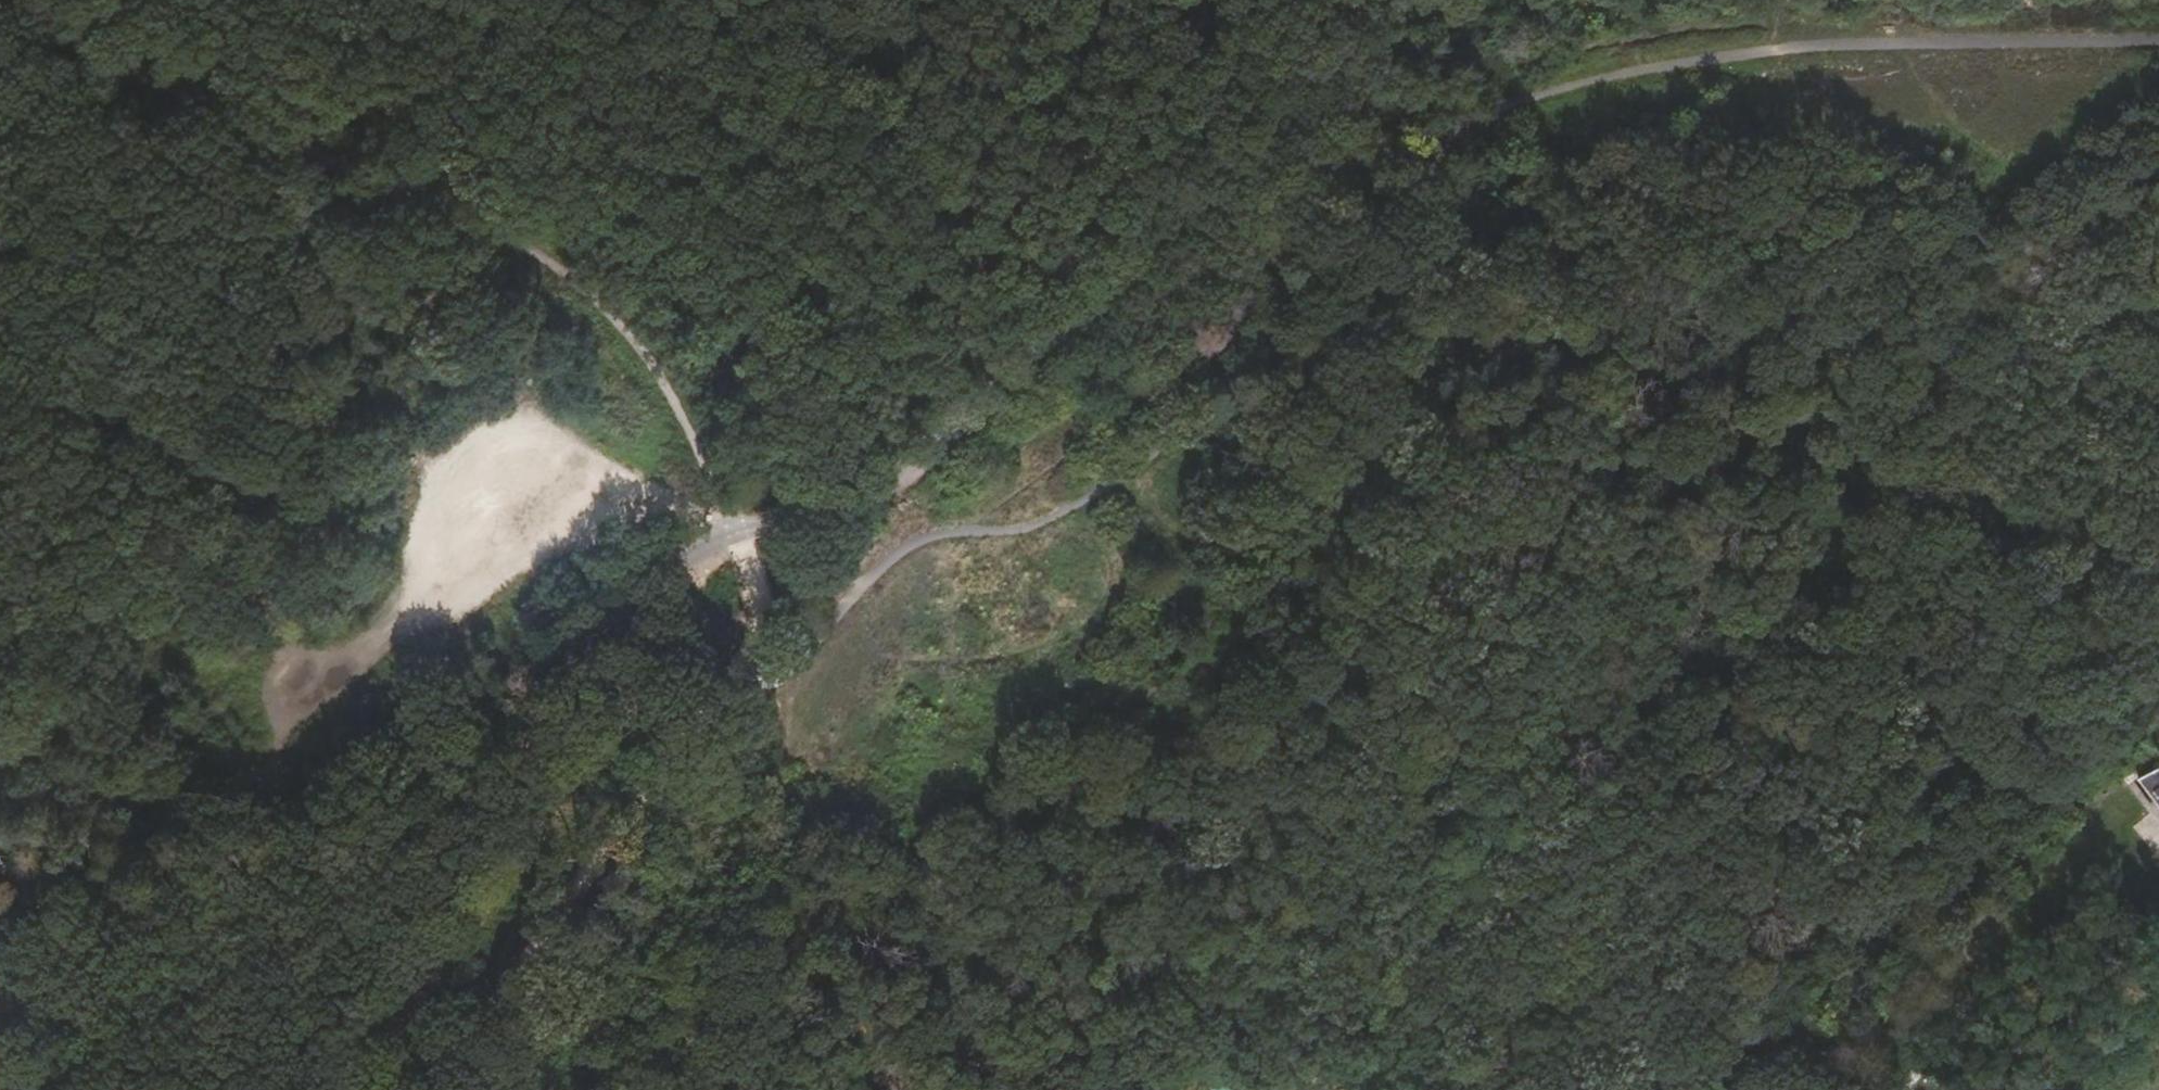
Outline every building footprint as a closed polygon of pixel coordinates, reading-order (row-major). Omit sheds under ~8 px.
[(2141,782),(2158,808),(2158,772),(2141,782)]
